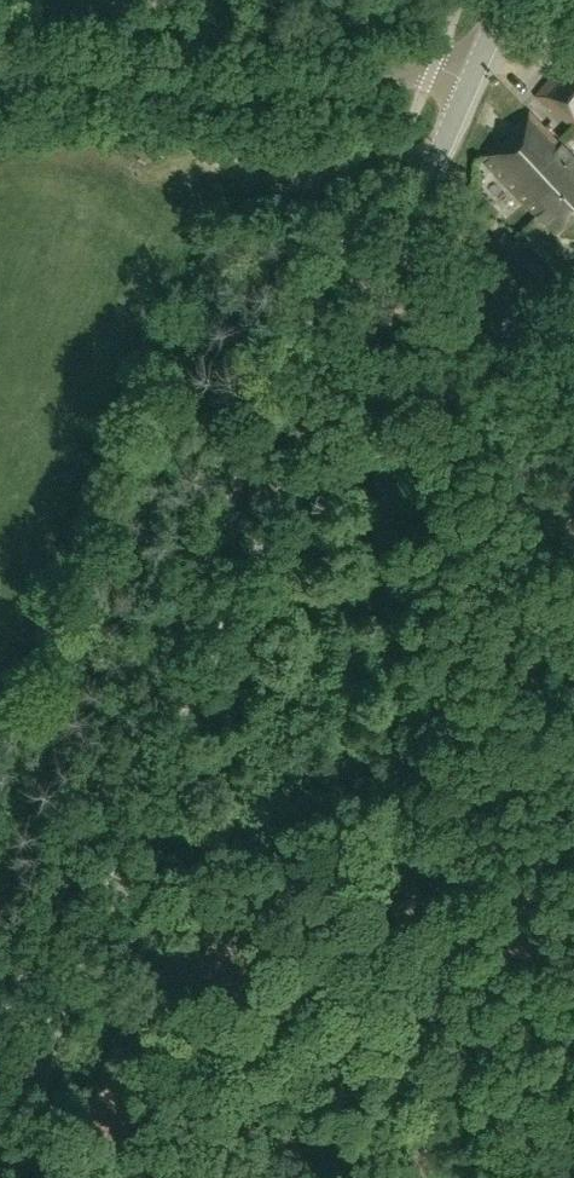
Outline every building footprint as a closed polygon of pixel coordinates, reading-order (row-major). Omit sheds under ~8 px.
[(560,64),(569,71),(561,82),(551,75),(534,95),(573,128),(573,48),(560,64)] [(543,160),(560,144),(529,111),(481,156),(532,210),(546,196),(549,199),(553,195),(543,184),(555,172),(543,160)] [(532,210),(555,233),(573,216),(573,159),(560,144),(543,160),(555,172),(543,184),(553,195),(549,199),(546,196),(532,210)]
